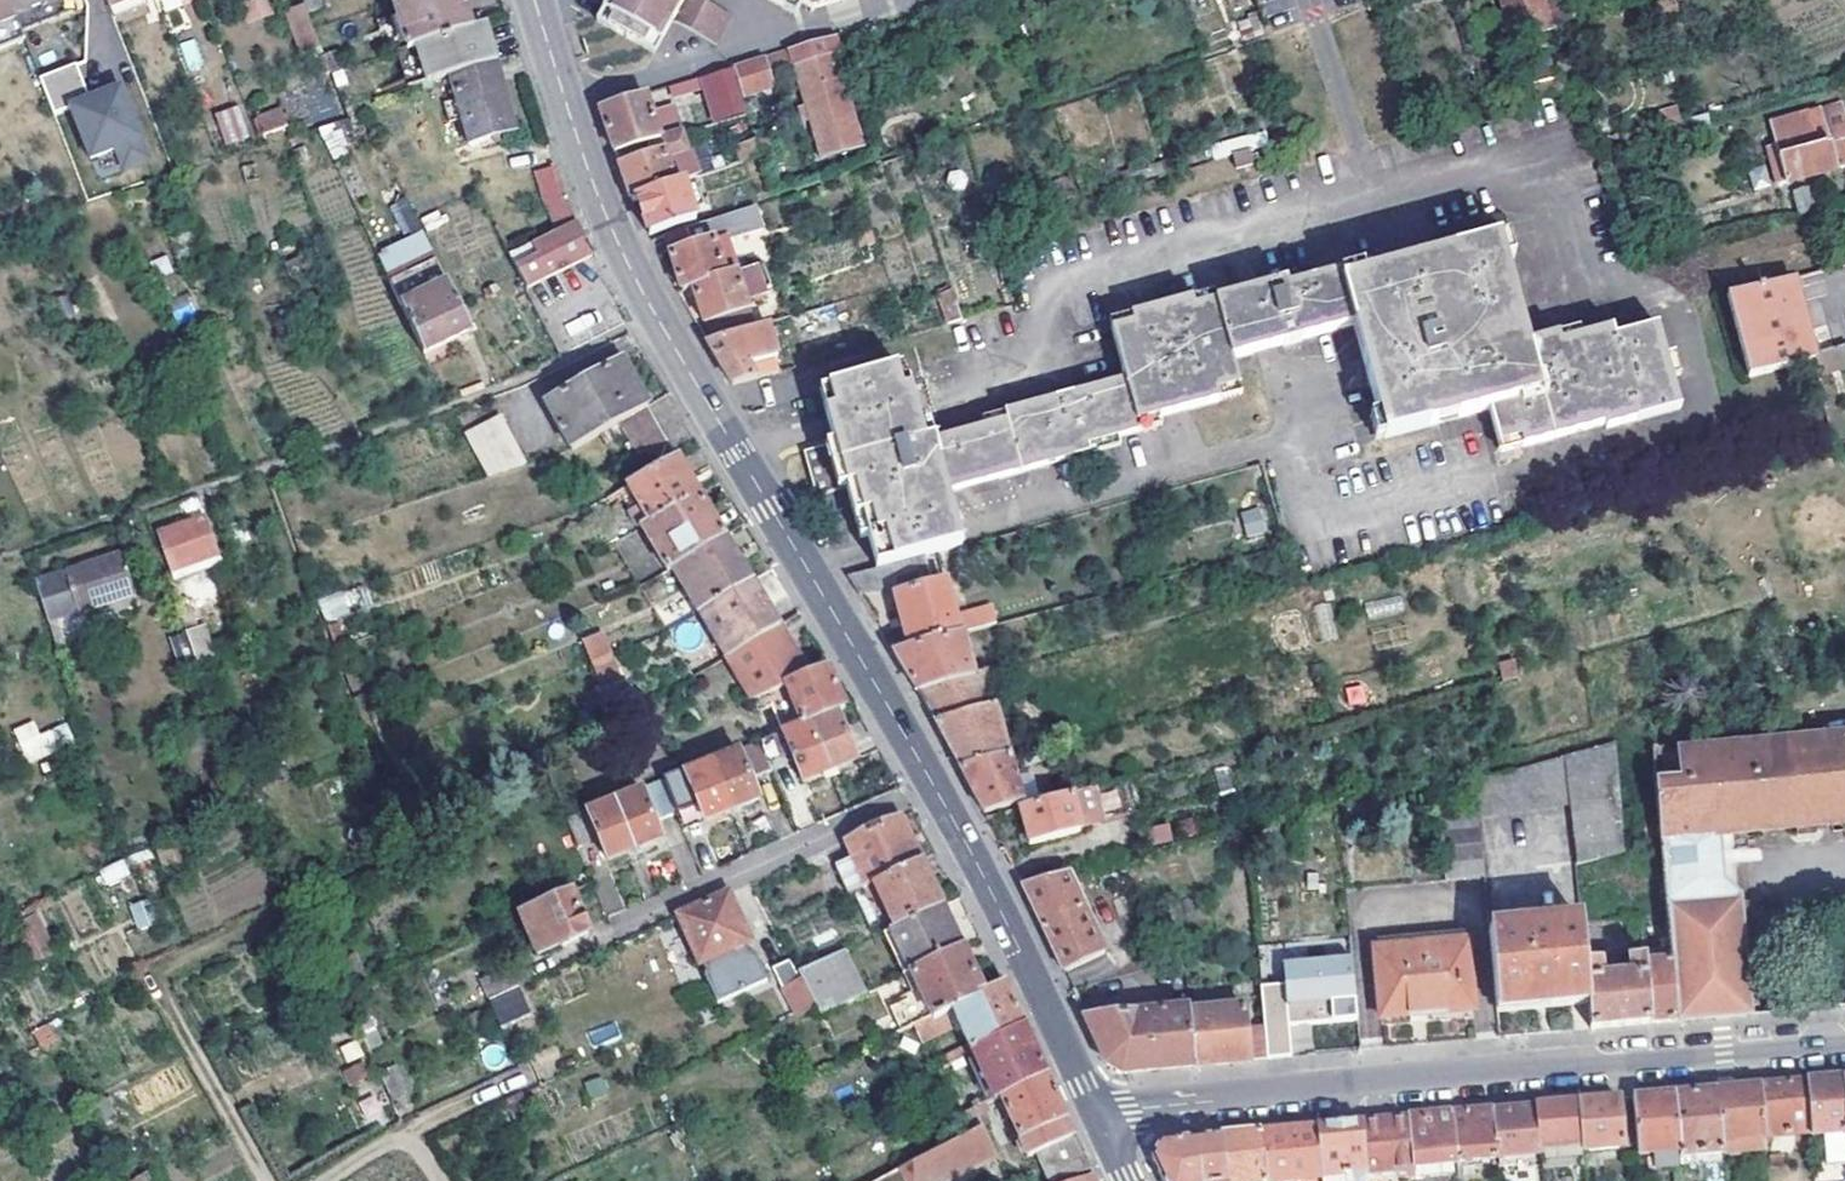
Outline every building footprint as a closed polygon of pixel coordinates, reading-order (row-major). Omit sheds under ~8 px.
[(11,0),(0,0),(0,40),(22,31),(16,14),(11,0)] [(16,14),(51,0),(11,0),(16,14)] [(16,14),(22,31),(23,33),(77,11),(73,0),(51,0),(16,14)] [(109,9),(133,1),(133,0),(106,0),(109,9)] [(251,21),(271,12),(266,0),(250,0),(242,4),(251,21)] [(309,15),(324,11),(320,0),(303,0),(309,15)] [(470,30),(460,0),(406,0),(394,4),(408,50),(416,47),(470,30)] [(701,4),(694,0),(605,0),(593,19),(650,54),(670,21),(712,46),(728,20),(701,4)] [(791,17),(798,7),(801,0),(762,0),(791,17)] [(798,7),(808,12),(846,0),(801,0),(798,7)] [(1511,39),(1552,27),(1551,25),(1569,20),(1564,0),(1500,0),(1511,39)] [(1662,0),(1638,0),(1635,1),(1640,20),(1665,12),(1662,0)] [(486,26),(470,30),(416,47),(427,84),(450,77),(497,63),(495,56),(486,26)] [(790,51),(795,66),(833,54),(841,52),(836,37),(790,51)] [(194,39),(180,44),(189,69),(203,64),(194,39)] [(833,54),(795,66),(807,108),(811,120),(823,160),(861,148),(833,54)] [(751,63),(759,90),(775,85),(767,58),(751,63)] [(517,130),(497,63),(450,77),(457,99),(443,104),(456,149),(482,141),(484,149),(506,142),(504,135),(517,130)] [(734,68),(743,95),(759,90),(751,63),(734,68)] [(78,65),(42,80),(56,117),(73,109),(94,161),(119,150),(127,170),(152,160),(123,89),(102,97),(104,101),(94,105),(90,97),(78,65)] [(743,110),(731,69),(701,78),(704,90),(712,119),(743,110)] [(674,98),(704,90),(701,78),(671,88),(674,98)] [(338,91),(345,108),(357,105),(349,86),(338,91)] [(101,93),(90,97),(94,105),(104,101),(102,97),(101,93)] [(645,95),(600,109),(607,131),(615,153),(659,140),(650,112),(645,95)] [(280,105),(254,115),(261,133),(287,123),(280,105)] [(672,106),(650,112),(659,140),(681,134),(672,106)] [(811,120),(807,108),(799,111),(803,123),(811,120)] [(332,159),(350,152),(337,120),(319,126),(332,159)] [(263,146),(255,124),(227,134),(235,156),(263,146)] [(756,139),(762,157),(773,153),(766,132),(755,135),(756,139)] [(632,202),(637,200),(696,181),(681,134),(659,140),(615,153),(629,193),(632,202)] [(1771,166),(1776,182),(1785,180),(1786,184),(1844,167),(1844,135),(1834,137),(1832,134),(1775,148),(1780,163),(1771,166)] [(762,157),(756,139),(737,146),(743,165),(763,159),(762,157)] [(1246,153),(1251,172),(1270,167),(1273,175),(1289,171),(1280,143),(1246,153)] [(1246,153),(1228,159),(1233,177),(1251,172),(1246,153)] [(541,207),(564,200),(561,192),(553,168),(532,175),(541,207)] [(696,181),(637,200),(646,228),(649,235),(696,220),(692,208),(704,204),(696,181)] [(1800,219),(1817,214),(1810,190),(1793,195),(1800,219)] [(681,287),(683,293),(694,289),(737,276),(739,276),(728,242),(762,231),(754,209),(664,238),(681,287)] [(584,240),(575,223),(509,255),(526,289),(592,256),(584,240)] [(421,228),(377,250),(387,272),(432,250),(421,228)] [(1007,423),(926,446),(911,393),(904,395),(898,374),(829,393),(836,417),(827,420),(835,448),(806,458),(818,501),(847,493),(860,541),(868,539),(877,570),(933,556),(962,548),(948,496),(1090,456),(1088,449),(1139,435),(1137,427),(1223,403),(1220,396),(1240,390),(1233,362),(1354,329),(1384,443),(1488,414),(1498,449),(1520,443),(1522,451),(1604,429),(1605,433),(1679,413),(1657,330),(1618,339),(1616,332),(1564,344),(1562,336),(1530,345),(1501,242),(1402,268),(1400,258),(1287,289),(1285,283),(1194,307),(1192,299),(1132,315),(1134,323),(1112,330),(1125,381),(1004,415),(1007,423)] [(875,255),(872,244),(857,249),(860,260),(875,255)] [(397,301),(445,279),(433,254),(386,276),(397,301)] [(737,276),(694,289),(711,343),(742,334),(753,331),(737,276)] [(1748,380),(1812,363),(1811,357),(1825,353),(1805,278),(1725,300),(1748,380)] [(401,307),(423,355),(470,332),(448,284),(401,307)] [(943,322),(960,316),(953,295),(936,301),(943,322)] [(753,331),(742,334),(711,343),(708,344),(721,367),(732,386),(778,372),(774,357),(777,356),(768,326),(753,331)] [(1816,377),(1844,370),(1844,348),(1825,353),(1811,357),(1812,363),(1816,377)] [(570,449),(618,423),(648,406),(622,362),(544,404),(570,449)] [(648,406),(618,423),(648,477),(679,459),(648,406)] [(466,432),(489,477),(523,465),(499,417),(466,432)] [(653,524),(701,495),(679,459),(648,477),(632,487),(653,524)] [(725,536),(701,495),(653,524),(645,529),(670,569),(673,568),(725,536)] [(1241,511),(1245,536),(1266,533),(1262,507),(1241,511)] [(219,558),(205,517),(158,535),(173,582),(205,571),(203,565),(219,558)] [(725,536),(673,568),(700,613),(752,583),(725,536)] [(122,554),(36,583),(50,625),(136,596),(122,554)] [(848,578),(859,594),(937,575),(933,556),(877,570),(848,578)] [(738,646),(720,613),(758,592),(752,583),(700,613),(727,659),(741,651),(738,646)] [(900,596),(910,649),(961,635),(952,585),(900,596)] [(720,613),(738,646),(778,626),(767,608),(758,592),(720,613)] [(336,597),(319,603),(326,623),(344,617),(336,597)] [(178,659),(212,652),(207,626),(173,634),(178,659)] [(741,651),(764,692),(766,692),(790,682),(791,684),(808,678),(806,676),(778,626),(738,646),(741,651)] [(602,633),(582,641),(591,664),(611,655),(602,633)] [(917,693),(973,678),(964,635),(961,635),(910,649),(894,654),(913,685),(917,693)] [(764,692),(741,651),(727,659),(751,700),(765,694),(764,692)] [(611,655),(591,664),(599,682),(619,675),(611,655)] [(808,678),(791,684),(806,722),(807,721),(834,710),(835,713),(844,709),(832,678),(829,668),(806,676),(808,678)] [(1009,759),(986,674),(973,678),(917,693),(939,729),(960,769),(1009,759)] [(834,710),(807,721),(828,772),(855,760),(835,713),(834,710)] [(36,721),(15,726),(23,759),(74,747),(69,724),(38,731),(36,721)] [(806,722),(764,738),(776,767),(793,760),(802,782),(828,772),(807,721),(806,722)] [(1844,825),(1844,738),(1681,755),(1684,785),(1655,788),(1660,842),(1670,963),(1675,1021),(1749,1014),(1739,895),(1723,882),(1718,836),(1805,828),(1844,825)] [(757,742),(708,762),(729,812),(757,801),(748,779),(769,771),(757,742)] [(1059,744),(1021,755),(1024,765),(1062,754),(1059,744)] [(1623,853),(1615,744),(1565,757),(1565,807),(1572,866),(1623,853)] [(1655,788),(1652,747),(1638,748),(1645,846),(1660,842),(1655,788)] [(1565,757),(1475,780),(1478,818),(1565,807),(1565,757)] [(980,807),(984,814),(1022,804),(1019,795),(1009,759),(960,769),(980,807)] [(703,823),(729,812),(708,762),(682,772),(682,775),(662,784),(674,814),(696,805),(703,823)] [(660,781),(612,800),(633,851),(660,839),(653,823),(674,814),(662,784),(660,781)] [(1028,847),(1081,832),(1071,795),(1016,810),(1028,847)] [(591,823),(598,841),(606,862),(633,851),(612,800),(586,810),(587,813),(564,822),(568,832),(591,823)] [(1475,817),(1437,821),(1442,883),(1481,879),(1475,817)] [(834,867),(847,895),(860,889),(872,883),(920,861),(900,818),(845,842),(853,858),(834,867)] [(920,861),(872,883),(894,928),(941,906),(930,883),(920,861)] [(1023,887),(1064,974),(1104,955),(1074,887),(1094,880),(1090,869),(1023,887)] [(860,889),(882,934),(891,930),(894,928),(872,883),(860,889)] [(517,913),(517,914),(536,956),(587,934),(569,893),(568,891),(517,913)] [(749,943),(727,895),(677,918),(699,965),(718,1005),(767,982),(753,953),(748,955),(744,945),(749,943)] [(148,899),(130,904),(137,929),(155,923),(148,899)] [(911,973),(960,950),(941,906),(894,928),(891,930),(911,973)] [(35,952),(51,944),(36,912),(20,920),(35,952)] [(1619,1027),(1649,1024),(1643,965),(1645,965),(1641,920),(1623,921),(1625,938),(1630,937),(1633,960),(1626,961),(1627,978),(1598,981),(1597,962),(1583,964),(1581,964),(1585,1000),(1585,1001),(1586,1006),(1586,1007),(1589,1030),(1619,1027)] [(1489,930),(1496,1007),(1585,1000),(1581,964),(1581,963),(1583,963),(1578,921),(1489,930)] [(882,934),(902,978),(911,973),(891,930),(882,934)] [(1373,942),(1374,951),(1466,944),(1465,934),(1373,942)] [(1466,944),(1374,951),(1381,1019),(1473,1010),(1466,944)] [(932,1018),(946,1012),(951,1010),(981,996),(981,994),(960,950),(911,973),(902,978),(886,985),(906,1030),(912,1027),(931,1017),(932,1018)] [(819,1016),(864,996),(844,952),(799,973),(801,978),(815,1008),(819,1016)] [(1283,986),(1259,988),(1263,1027),(1266,1060),(1291,1057),(1288,1026),(1356,1020),(1350,957),(1281,964),(1283,986)] [(1670,963),(1645,965),(1643,965),(1649,1024),(1667,1022),(1675,1021),(1670,963)] [(796,967),(780,975),(785,986),(801,978),(799,973),(796,967)] [(478,981),(486,1000),(517,986),(509,968),(478,981)] [(785,986),(781,987),(796,1017),(815,1008),(801,978),(785,986)] [(951,1010),(971,1052),(1022,1026),(1004,991),(1001,984),(981,994),(981,996),(951,1010)] [(1496,1007),(1496,1015),(1586,1006),(1585,1001),(1585,1000),(1496,1007)] [(1228,1064),(1266,1060),(1263,1027),(1244,1028),(1242,1010),(1187,1014),(1192,1067),(1228,1064)] [(1142,1072),(1192,1067),(1187,1014),(1187,1011),(1086,1021),(1090,1029),(1107,1066),(1120,1074),(1142,1072)] [(954,1028),(946,1012),(932,1018),(931,1017),(912,1027),(920,1044),(954,1028)] [(1022,1026),(971,1052),(976,1063),(993,1100),(1000,1096),(1045,1073),(1041,1066),(1022,1026)] [(884,1095),(890,1108),(976,1063),(971,1052),(884,1095)] [(396,1066),(380,1074),(392,1100),(408,1093),(396,1066)] [(1000,1096),(1030,1157),(1040,1152),(1053,1180),(1061,1180),(1090,1171),(1063,1112),(1045,1073),(1000,1096)] [(1811,1134),(1811,1138),(1844,1135),(1844,1109),(1842,1080),(1814,1082),(1806,1083),(1811,1134)] [(1757,1088),(1763,1138),(1811,1134),(1806,1083),(1782,1085),(1757,1088)] [(1716,1091),(1721,1153),(1763,1148),(1763,1138),(1757,1088),(1728,1090),(1716,1091)] [(1675,1095),(1680,1153),(1680,1158),(1721,1153),(1716,1091),(1685,1094),(1675,1095)] [(1631,1099),(1636,1149),(1637,1157),(1677,1153),(1680,1153),(1675,1095),(1652,1097),(1631,1099)] [(1582,1148),(1582,1153),(1636,1149),(1631,1099),(1608,1101),(1577,1104),(1582,1148)] [(1535,1108),(1540,1152),(1582,1148),(1577,1104),(1567,1105),(1535,1108)] [(1492,1112),(1497,1160),(1540,1156),(1540,1152),(1535,1108),(1501,1111),(1492,1112)] [(982,1129),(975,1109),(960,1118),(967,1136),(980,1129),(982,1129)] [(1460,1115),(1451,1116),(1455,1163),(1497,1160),(1492,1112),(1460,1115)] [(1418,1120),(1409,1121),(1413,1167),(1413,1168),(1455,1164),(1455,1163),(1450,1117),(1418,1120)] [(1359,1124),(1364,1174),(1396,1170),(1396,1178),(1414,1176),(1413,1168),(1413,1167),(1409,1121),(1409,1120),(1383,1122),(1359,1124)] [(1315,1128),(1320,1176),(1320,1180),(1365,1180),(1364,1174),(1359,1124),(1350,1125),(1315,1128)] [(1320,1176),(1315,1128),(1289,1131),(1262,1133),(1266,1180),(1290,1180),(1320,1176)] [(967,1136),(880,1180),(952,1180),(996,1158),(980,1129),(967,1136)] [(1224,1180),(1266,1180),(1262,1133),(1228,1136),(1218,1137),(1224,1180)] [(1218,1137),(1159,1143),(1151,1159),(1161,1180),(1224,1180),(1218,1137)] [(1677,1153),(1637,1157),(1638,1174),(1679,1170),(1677,1153)] [(1721,1153),(1680,1158),(1681,1172),(1722,1167),(1721,1153)] [(146,1171),(128,1180),(152,1180),(146,1171)]
